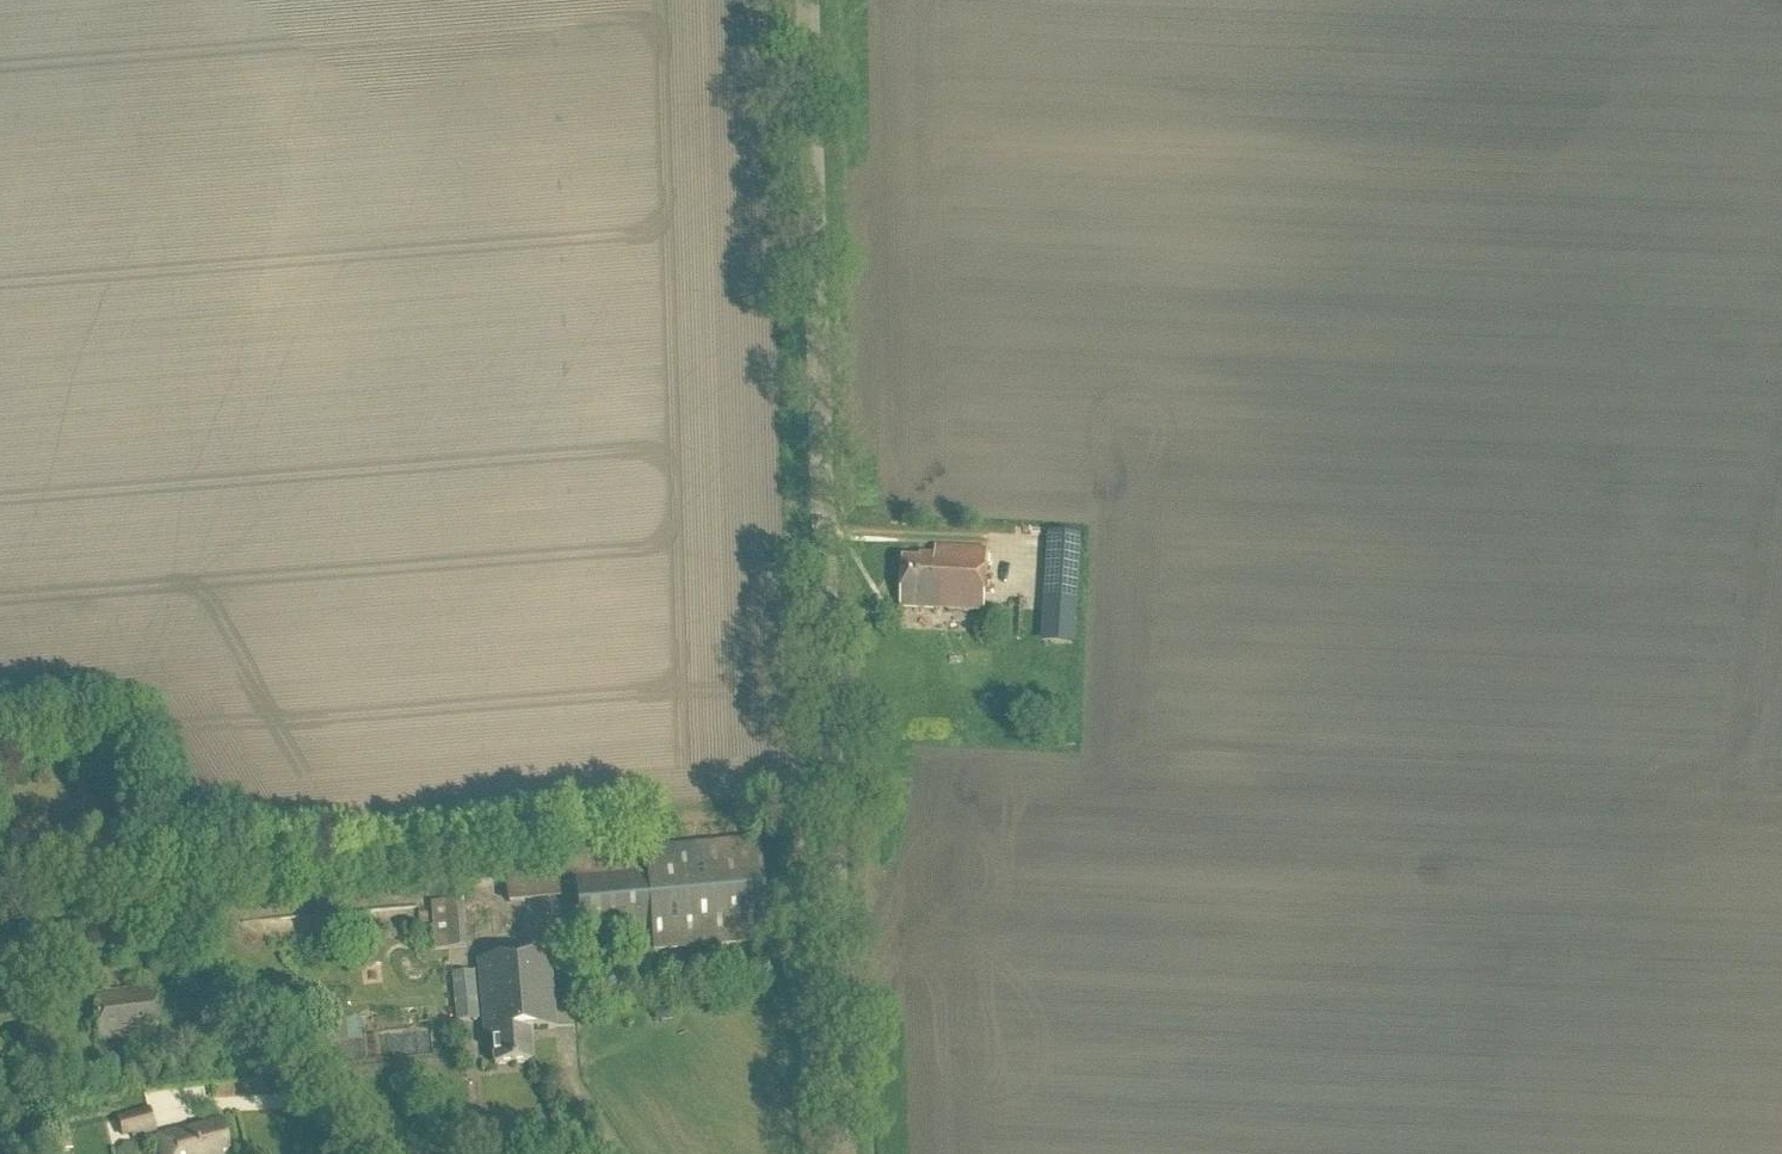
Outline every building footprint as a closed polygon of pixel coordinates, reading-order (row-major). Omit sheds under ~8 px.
[(1053,546),(1047,638),(1075,639),(1081,548),(1053,546)] [(900,567),(898,612),(984,616),(987,553),(935,551),(935,562),(919,561),(919,568),(900,567)] [(571,855),(578,936),(650,930),(652,951),(767,943),(758,841),(643,851),(641,835),(626,836),(627,850),(571,855)] [(467,949),(463,900),(429,902),(433,951),(467,949)] [(380,943),(359,945),(362,973),(382,971),(380,943)] [(485,1035),(489,1034),(492,1067),(530,1063),(527,1034),(557,1031),(550,955),(478,962),(485,1035)] [(452,977),(455,1025),(479,1023),(475,975),(452,977)] [(161,1029),(158,997),(145,998),(145,990),(94,995),(98,1043),(146,1038),(146,1030),(161,1029)] [(655,1012),(656,1023),(673,1022),(673,1011),(655,1012)] [(128,1129),(132,1142),(156,1135),(152,1122),(128,1129)] [(219,1122),(156,1139),(160,1153),(227,1153),(219,1122)]
